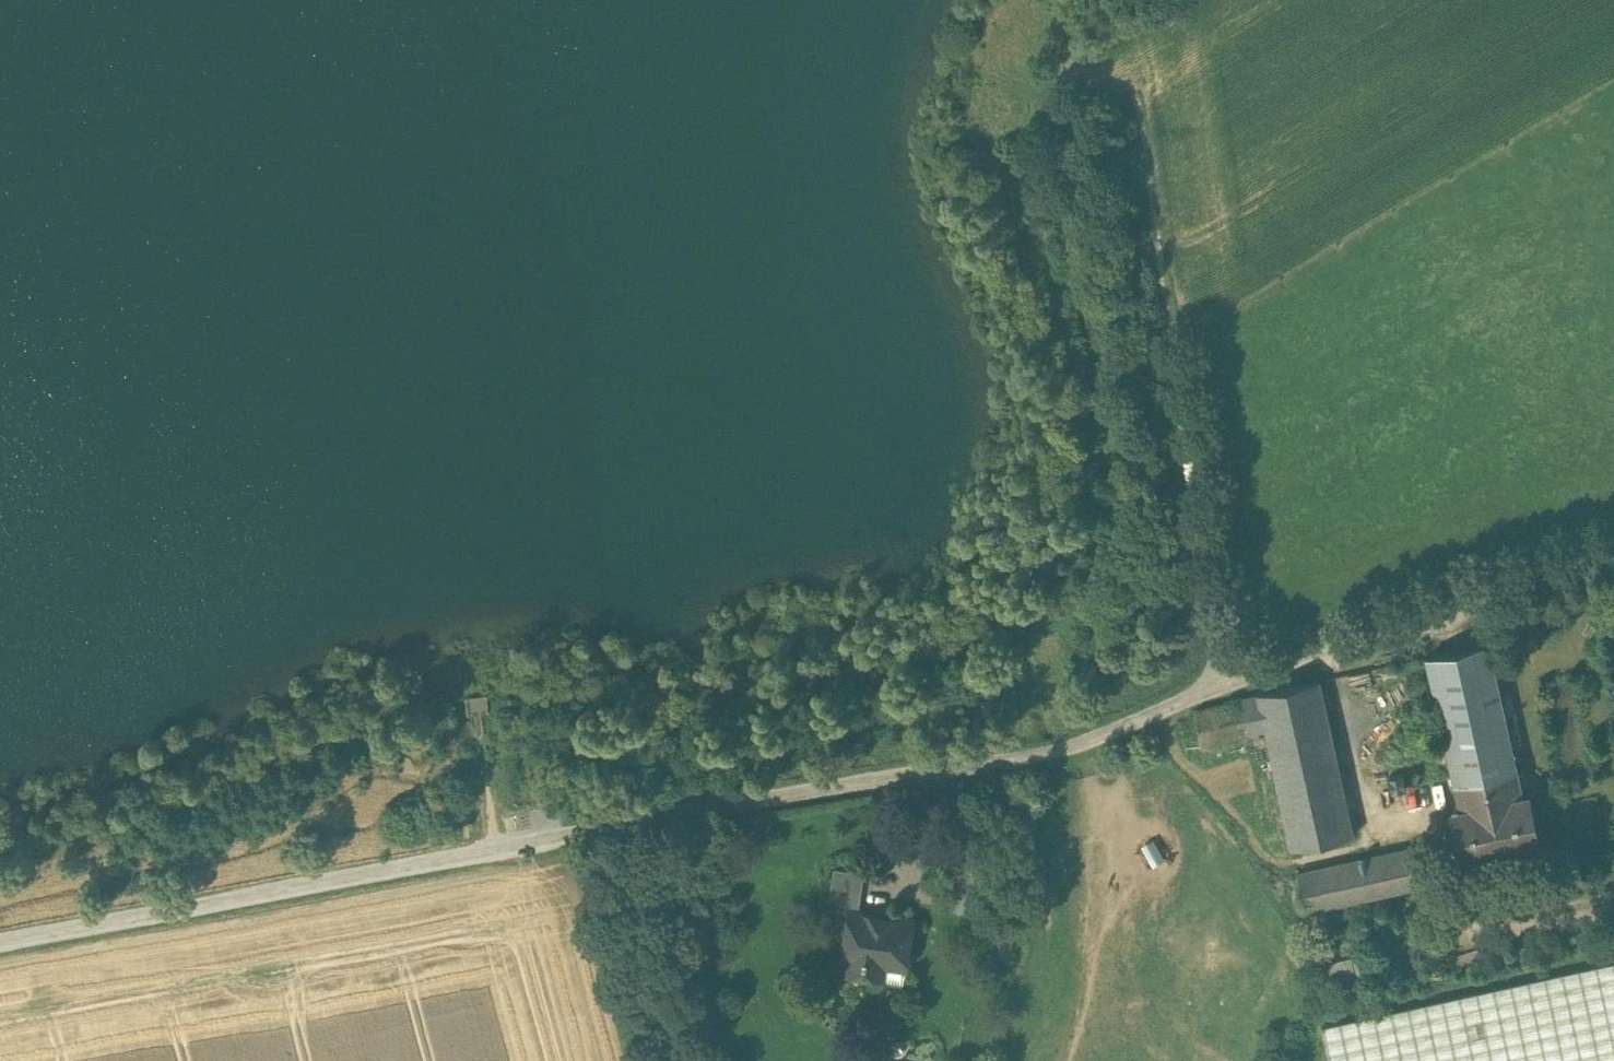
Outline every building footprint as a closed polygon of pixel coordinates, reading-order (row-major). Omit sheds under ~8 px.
[(1458,782),(1515,769),(1518,769),(1489,642),(1427,656),(1455,783),(1458,782)] [(1354,834),(1320,680),(1258,694),(1259,696),(1197,710),(1204,744),(1266,731),(1292,847),(1354,834)] [(1521,796),(1515,769),(1458,782),(1464,809),(1453,812),(1463,858),(1541,841),(1530,794),(1521,796)] [(1429,842),(1298,871),(1307,911),(1438,882),(1429,842)] [(853,909),(868,910),(873,871),(841,867),(837,909),(853,909)] [(868,910),(853,909),(847,975),(894,979),(895,969),(917,970),(925,914),(868,910)] [(1373,954),(1319,966),(1323,988),(1377,976),(1373,954)]
